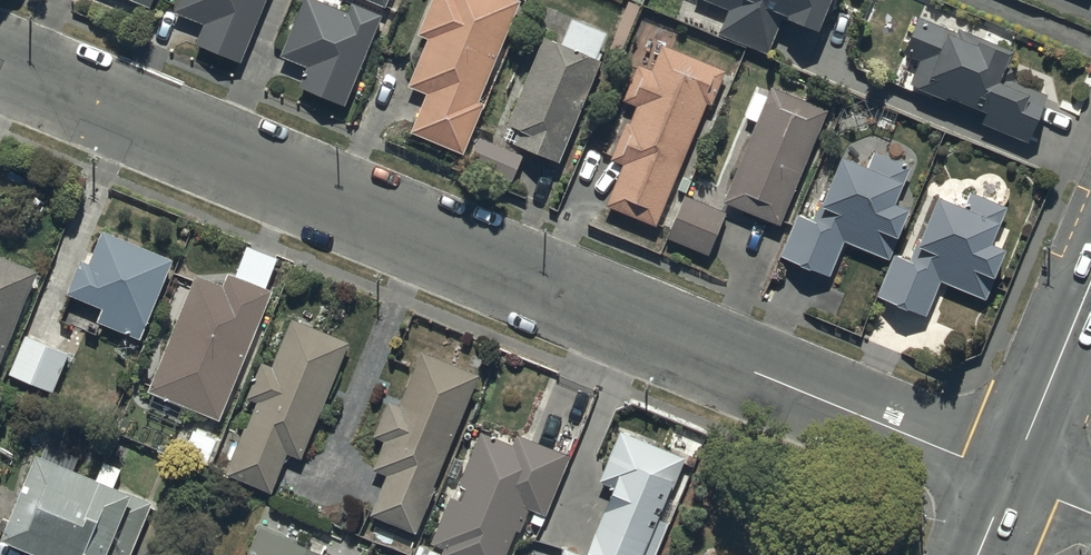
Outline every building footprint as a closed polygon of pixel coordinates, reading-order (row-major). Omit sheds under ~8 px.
[(147,10),(152,0),(122,0),(147,10)] [(174,14),(203,25),(195,46),(241,64),(265,0),(179,0),(174,14)] [(380,14),(352,4),(349,13),(315,0),(303,0),(280,58),(307,68),(298,89),(344,107),(380,14)] [(418,35),(426,39),(407,87),(426,94),(410,135),(464,156),(484,105),(479,102),(520,0),(432,0),(418,35)] [(730,10),(720,34),(769,54),(783,23),(818,38),(834,0),(705,0),(730,10)] [(960,33),(921,16),(904,55),(922,63),(910,88),(946,103),(948,98),(987,115),(983,124),(1030,145),(1048,95),(1015,81),(1008,64),(1012,54),(961,31),(960,33)] [(542,37),(506,126),(524,133),(518,147),(560,163),(601,60),(598,59),(608,35),(572,21),(563,45),(542,37)] [(657,227),(705,105),(712,107),(726,71),(661,46),(652,71),(637,66),(622,103),(636,108),(629,124),(625,123),(611,160),(621,165),(605,207),(657,227)] [(779,226),(827,110),(771,87),(767,98),(754,92),(743,118),(755,123),(722,203),(779,226)] [(481,139),(470,167),(511,183),(522,156),(481,139)] [(782,257),(830,278),(845,242),(890,261),(911,213),(896,206),(912,168),(875,152),(867,170),(842,160),(816,222),(800,215),(782,257)] [(965,209),(939,199),(915,260),(897,254),(879,300),(928,318),(942,282),(988,300),(1006,253),(992,248),(1008,207),(971,193),(965,209)] [(726,214),(686,197),(667,240),(707,257),(726,214)] [(173,262),(102,233),(88,267),(79,263),(66,294),(104,310),(98,324),(140,342),(173,262)] [(36,274),(0,259),(0,358),(36,274)] [(221,284),(195,274),(147,392),(219,422),(273,291),(226,271),(221,284)] [(301,460),(349,344),(292,321),(273,369),(261,364),(246,400),(255,403),(225,477),(270,495),(287,454),(301,460)] [(72,355),(27,337),(11,375),(56,393),(72,355)] [(416,533),(478,376),(423,355),(402,407),(388,402),(374,438),(384,442),(372,471),(386,477),(371,515),(416,533)] [(481,433),(459,486),(467,489),(461,503),(450,498),(431,544),(445,550),(443,554),(507,554),(517,532),(520,533),(530,511),(546,517),(571,457),(518,435),(513,446),(481,433)] [(678,501),(670,498),(685,460),(621,433),(598,486),(612,492),(585,554),(655,554),(678,501)] [(1,544),(28,554),(133,554),(154,505),(114,488),(123,469),(106,462),(97,483),(37,458),(1,544)] [(257,532),(247,554),(315,554),(257,532)]
